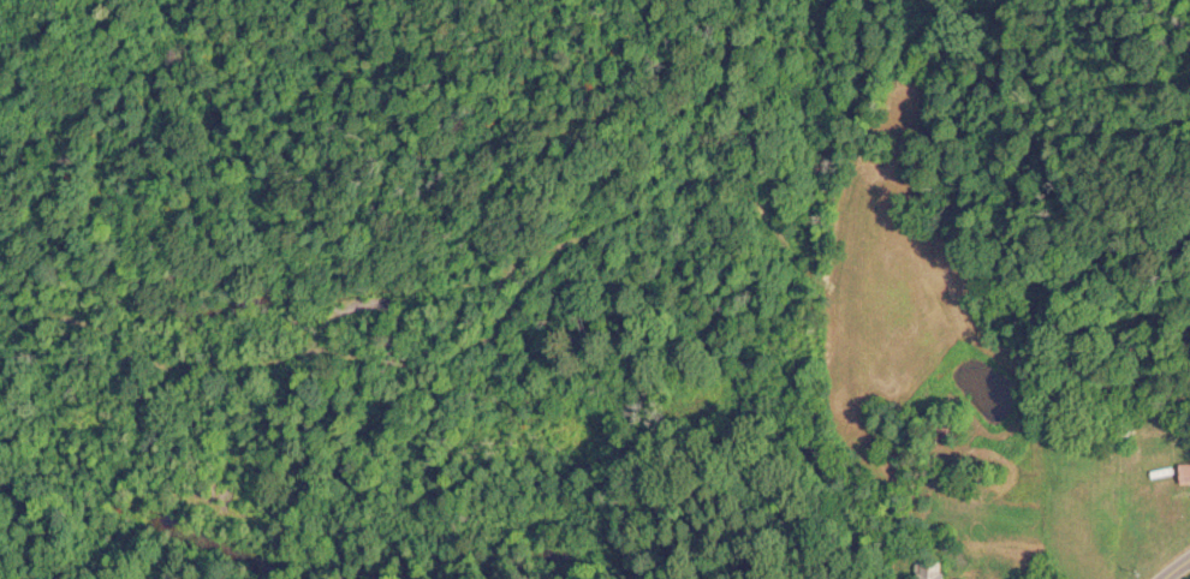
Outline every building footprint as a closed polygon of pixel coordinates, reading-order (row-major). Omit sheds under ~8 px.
[(952,561),(922,561),(922,578),(952,578),(952,561)]
